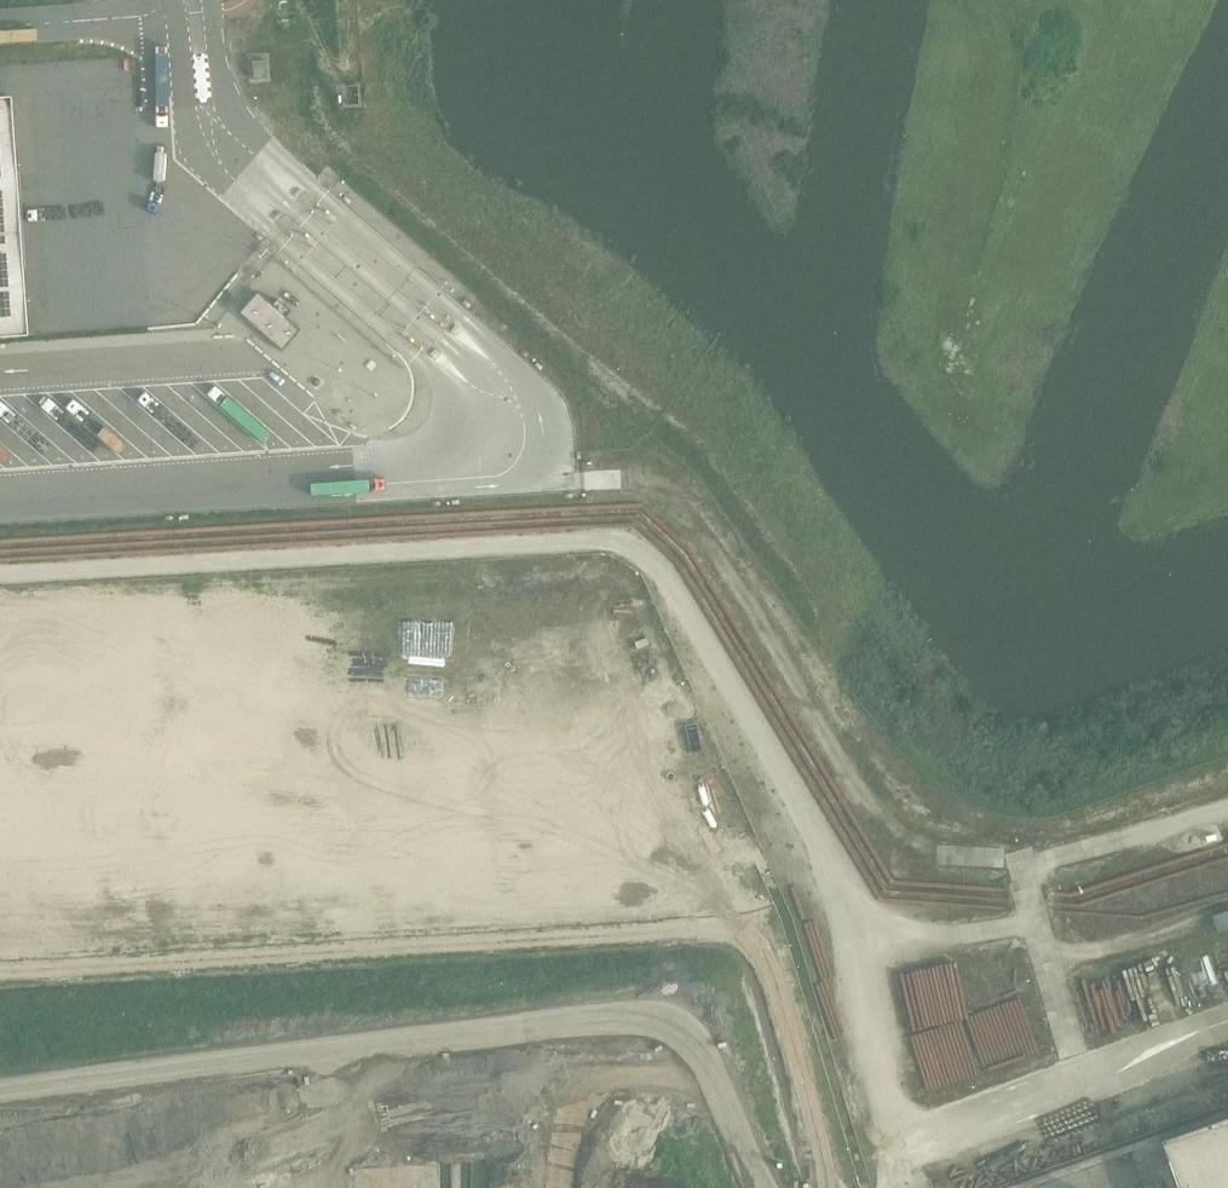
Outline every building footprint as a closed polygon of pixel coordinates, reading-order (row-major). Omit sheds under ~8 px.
[(11,97),(0,98),(0,338),(28,336),(26,311),(24,278),(22,245),(19,211),(17,178),(15,145),(11,97)] [(258,291),(239,313),(282,351),(301,330),(258,291)] [(1159,1141),(1175,1187),(1227,1187),(1227,1116),(1159,1141)]
